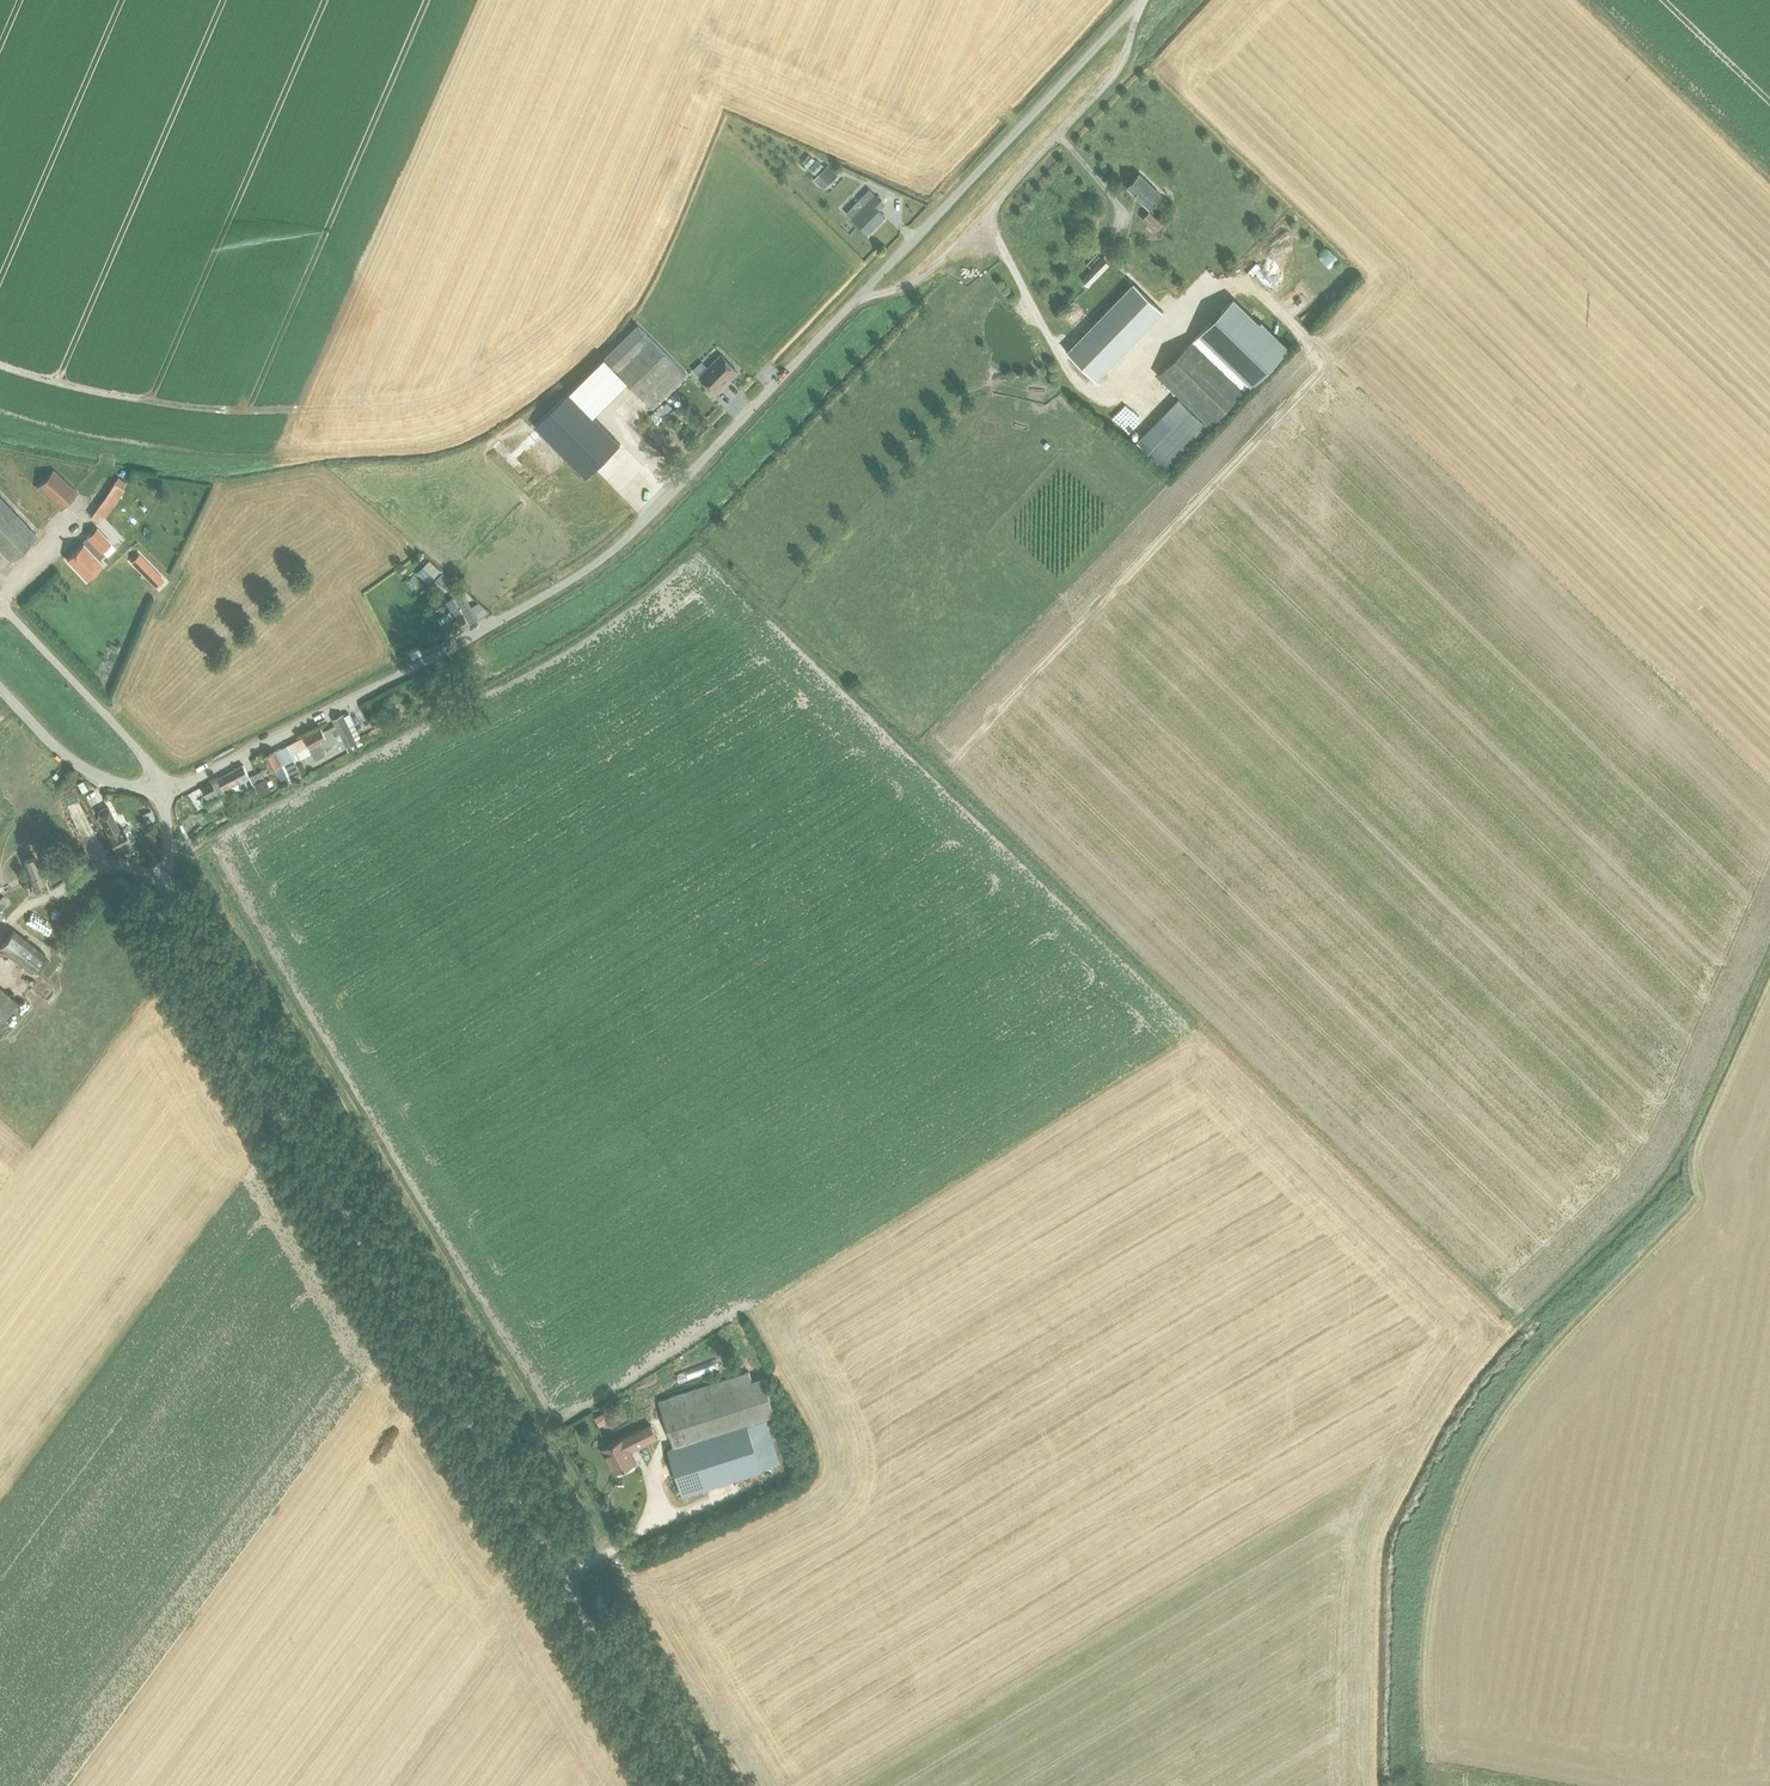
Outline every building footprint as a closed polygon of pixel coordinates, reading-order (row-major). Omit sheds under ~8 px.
[(805,159),(809,165),(817,159),(813,154),(805,159)] [(837,175),(827,166),(820,174),(829,183),(837,175)] [(1139,173),(1127,186),(1150,208),(1162,195),(1139,173)] [(869,234),(886,217),(876,207),(881,202),(870,190),(860,200),(863,204),(851,216),(869,234)] [(1165,198),(1160,202),(1164,206),(1169,202),(1165,198)] [(1162,224),(1156,218),(1149,211),(1141,219),(1155,232),(1162,224)] [(1161,213),(1156,218),(1162,224),(1167,219),(1161,213)] [(1333,250),(1324,255),(1328,264),(1338,259),(1333,250)] [(1091,270),(1081,279),(1088,286),(1109,265),(1097,253),(1086,264),(1091,270)] [(1255,274),(1264,265),(1260,261),(1251,269),(1255,274)] [(1098,382),(1164,314),(1137,287),(1070,356),(1098,382)] [(1181,397),(1210,425),(1285,348),(1233,298),(1159,375),(1181,397)] [(688,374),(641,326),(607,359),(654,407),(688,374)] [(740,373),(723,355),(700,376),(717,394),(740,373)] [(702,362),(693,370),(698,375),(706,366),(702,362)] [(570,393),(535,427),(587,478),(621,444),(593,416),(570,393)] [(1167,470),(1210,425),(1181,397),(1138,442),(1167,470)] [(668,403),(661,409),(666,414),(672,407),(668,403)] [(1119,422),(1137,429),(1143,414),(1125,407),(1119,422)] [(519,457),(538,442),(533,436),(514,450),(519,457)] [(54,470),(36,487),(60,509),(77,492),(54,470)] [(114,482),(91,516),(101,523),(125,489),(114,482)] [(0,495),(0,547),(11,559),(37,533),(0,495)] [(98,529),(68,558),(86,577),(102,562),(99,559),(104,554),(101,551),(110,542),(98,529)] [(130,562),(155,588),(164,580),(139,554),(130,562)] [(440,571),(429,562),(420,571),(432,581),(440,571)] [(443,573),(438,579),(447,587),(452,581),(443,573)] [(410,589),(417,586),(413,577),(406,580),(410,589)] [(449,604),(452,610),(440,617),(443,624),(450,636),(479,619),(489,613),(478,603),(472,606),(464,592),(456,597),(457,600),(449,604)] [(415,659),(426,654),(422,644),(411,648),(415,659)] [(322,728),(288,744),(296,761),(312,753),(314,758),(317,759),(325,755),(326,752),(324,749),(339,741),(336,735),(340,733),(346,746),(348,750),(363,742),(349,714),(344,716),(344,715),(343,714),(333,719),(333,720),(337,728),(325,734),(322,728)] [(276,750),(265,755),(271,769),(276,767),(283,780),(288,777),(291,781),(303,774),(296,761),(288,744),(276,750)] [(225,788),(238,781),(243,791),(255,785),(244,764),(219,777),(225,788)] [(265,777),(254,782),(260,794),(271,789),(265,777)] [(84,780),(78,783),(82,791),(88,788),(84,780)] [(218,791),(213,782),(202,788),(208,797),(218,791)] [(221,798),(207,806),(210,812),(224,804),(221,798)] [(115,848),(130,840),(123,825),(120,827),(108,803),(97,808),(109,832),(108,833),(115,848)] [(79,828),(91,824),(86,807),(74,811),(79,828)] [(93,838),(95,842),(89,844),(96,860),(108,856),(100,835),(93,838)] [(40,883),(45,881),(36,855),(25,859),(34,885),(33,886),(35,893),(43,890),(40,883)] [(48,960),(44,957),(46,954),(13,929),(0,945),(0,948),(32,972),(33,970),(38,974),(48,960)] [(0,988),(0,1023),(17,1003),(0,988)] [(750,1372),(671,1397),(659,1401),(673,1447),(669,1449),(684,1494),(763,1469),(762,1468),(780,1462),(764,1417),(775,1413),(764,1377),(753,1381),(750,1372)] [(605,1412),(596,1417),(601,1426),(610,1421),(605,1412)] [(617,1470),(636,1461),(631,1451),(659,1438),(652,1424),(606,1447),(617,1470)]
